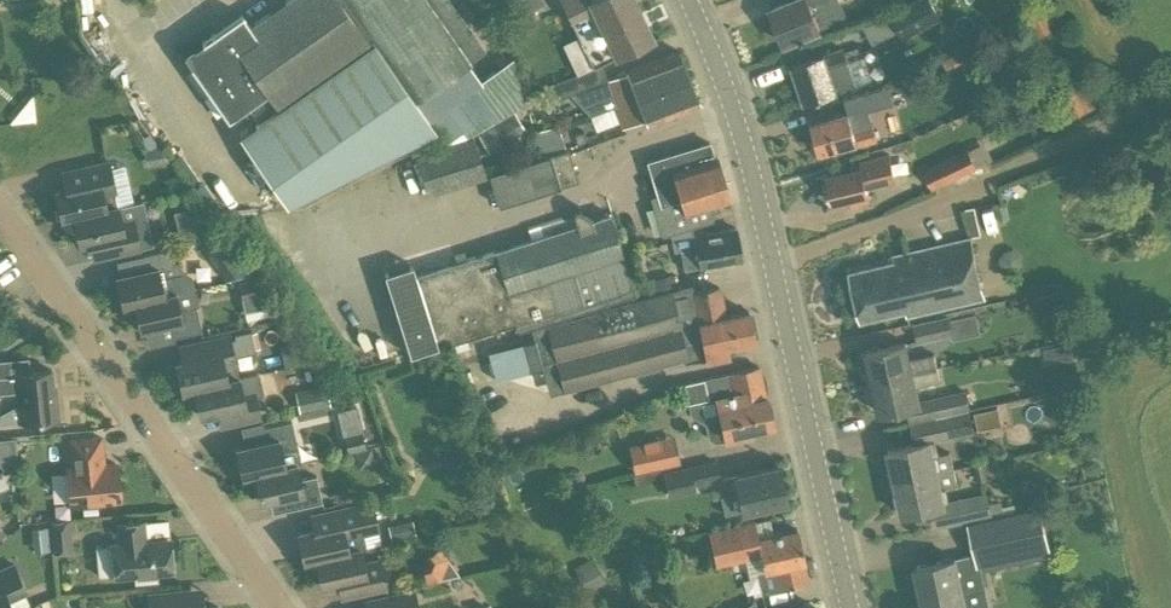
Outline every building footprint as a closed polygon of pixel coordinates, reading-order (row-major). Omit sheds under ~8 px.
[(425,0),(287,0),(250,25),(241,13),(195,46),(191,46),(187,47),(185,50),(183,54),(188,60),(226,117),(247,103),(258,119),(238,133),(285,202),(434,129),(413,98),(467,61),(425,0)] [(634,0),(590,0),(560,0),(592,67),(617,55),(617,56),(652,39),(634,0)] [(809,0),(792,0),(770,9),(784,42),(820,27),(819,25),(844,15),(838,0),(824,0),(811,5),(809,0)] [(889,13),(890,15),(899,30),(904,39),(941,17),(931,0),(912,0),(889,13)] [(496,24),(507,46),(520,40),(511,18),(496,24)] [(855,84),(843,49),(825,55),(825,54),(793,64),(805,100),(855,84)] [(627,100),(689,78),(679,51),(628,71),(628,72),(605,81),(618,114),(631,109),(627,100)] [(576,74),(545,86),(550,101),(581,89),(576,74)] [(698,103),(689,78),(627,100),(631,109),(618,114),(622,127),(644,118),(646,123),(696,104),(698,103)] [(889,85),(868,91),(872,105),(873,108),(894,102),(889,85)] [(1063,122),(1096,106),(1086,86),(1057,100),(1062,110),(1058,112),(1063,122)] [(877,139),(868,106),(812,121),(821,151),(837,147),(837,150),(877,139)] [(489,152),(505,143),(493,124),(477,133),(489,152)] [(565,149),(557,124),(532,132),(540,157),(565,149)] [(427,191),(483,175),(472,138),(417,154),(427,191)] [(666,153),(644,160),(654,195),(650,196),(661,235),(689,227),(714,220),(712,211),(720,208),(718,201),(729,198),(717,155),(713,156),(708,141),(666,153)] [(992,158),(985,142),(969,149),(968,147),(923,168),(933,188),(954,178),(978,167),(977,165),(992,158)] [(147,166),(168,160),(157,145),(144,150),(147,166)] [(565,149),(540,157),(489,173),(498,204),(577,180),(567,148),(565,149)] [(860,159),(861,166),(827,175),(834,203),(851,198),(852,203),(870,198),(867,188),(896,180),(890,152),(860,159)] [(72,216),(133,202),(124,164),(111,167),(109,158),(60,170),(64,187),(54,190),(61,219),(72,217),(72,216)] [(72,216),(72,217),(79,244),(89,242),(93,260),(141,249),(141,247),(153,244),(143,201),(133,203),(133,202),(72,216)] [(592,218),(591,216),(576,209),(573,214),(576,223),(565,227),(531,237),(415,273),(412,264),(384,272),(409,354),(437,345),(516,321),(518,329),(635,293),(610,213),(592,218)] [(565,227),(562,217),(528,227),(531,237),(565,227)] [(699,267),(741,259),(735,227),(692,235),(695,247),(680,249),(682,264),(698,262),(699,267)] [(223,230),(219,232),(201,246),(214,262),(226,279),(248,263),(236,246),(223,230)] [(908,316),(985,298),(971,236),(893,254),(895,260),(849,271),(861,321),(906,310),(908,316)] [(164,293),(191,286),(189,277),(181,272),(178,262),(174,262),(171,249),(134,257),(137,269),(114,275),(121,305),(133,302),(133,301),(164,294),(164,293)] [(672,273),(655,277),(658,292),(666,290),(666,292),(677,289),(672,273)] [(658,292),(655,277),(654,275),(638,279),(642,296),(658,292)] [(242,297),(256,294),(253,280),(239,282),(242,297)] [(693,292),(692,288),(691,285),(677,289),(666,292),(666,290),(658,292),(642,296),(591,310),(591,312),(545,324),(531,328),(534,338),(523,341),(522,338),(508,341),(516,370),(529,366),(530,370),(542,367),(541,361),(554,358),(563,391),(633,372),(701,353),(695,333),(699,332),(705,355),(727,349),(725,345),(752,337),(745,309),(724,315),(716,286),(693,292)] [(133,301),(133,302),(139,330),(162,324),(165,338),(201,330),(191,286),(164,293),(164,294),(133,301)] [(917,341),(953,333),(950,315),(913,323),(917,341)] [(182,360),(174,361),(181,391),(193,388),(192,387),(238,377),(239,377),(239,376),(234,355),(255,350),(250,329),(234,333),(235,337),(231,338),(230,331),(201,338),(205,354),(182,360)] [(869,382),(937,367),(934,353),(910,359),(906,341),(866,350),(866,352),(861,352),(859,357),(861,367),(866,369),(869,382)] [(28,356),(0,359),(0,392),(17,390),(19,422),(55,419),(51,370),(30,372),(28,356)] [(765,395),(758,366),(681,383),(685,403),(715,396),(719,414),(709,416),(704,423),(708,437),(715,441),(724,439),(725,442),(746,437),(745,430),(773,424),(766,395),(765,395)] [(880,412),(919,403),(919,401),(916,386),(940,380),(937,367),(869,382),(871,395),(876,394),(880,412)] [(238,377),(192,387),(193,388),(200,417),(218,413),(221,427),(262,418),(254,387),(242,390),(239,377),(238,377)] [(311,387),(315,408),(331,405),(326,384),(311,387)] [(967,389),(921,400),(919,401),(919,403),(922,402),(926,419),(969,409),(968,408),(971,407),(967,389)] [(357,406),(337,410),(342,434),(362,430),(363,430),(357,406)] [(980,428),(1007,423),(1003,406),(976,411),(980,428)] [(969,409),(926,419),(930,439),(931,442),(934,441),(974,432),(969,409)] [(241,476),(253,474),(253,473),(296,463),(296,462),(300,461),(291,420),(263,426),(266,440),(235,447),(241,476)] [(103,463),(100,435),(71,438),(74,466),(68,467),(71,503),(119,498),(116,462),(103,463)] [(0,438),(0,460),(18,459),(18,437),(0,438)] [(950,452),(934,455),(931,442),(930,439),(888,449),(895,481),(954,468),(950,452)] [(642,444),(628,447),(634,472),(647,469),(642,444)] [(669,496),(695,490),(694,484),(720,478),(716,459),(663,471),(669,496)] [(253,473),(253,474),(259,501),(291,494),(294,508),(321,502),(315,475),(299,479),(296,463),(253,473)] [(735,475),(743,510),(785,501),(777,465),(735,475)] [(902,513),(945,504),(944,500),(941,488),(957,484),(954,468),(895,481),(902,513)] [(968,520),(1004,512),(1002,505),(1001,500),(990,502),(988,491),(947,499),(944,500),(945,504),(949,524),(968,520)] [(314,559),(314,558),(348,551),(348,550),(359,548),(360,549),(366,547),(363,534),(380,531),(373,498),(330,507),(334,524),(296,533),(302,562),(314,559)] [(968,520),(969,523),(976,552),(915,566),(924,607),(963,607),(966,607),(963,593),(985,588),(978,559),(1048,544),(1040,507),(1004,515),(1004,512),(968,520)] [(157,570),(172,569),(170,537),(147,539),(145,518),(115,521),(117,542),(111,542),(111,544),(95,545),(98,575),(113,573),(114,574),(134,572),(135,582),(158,580),(157,570)] [(52,551),(71,549),(68,519),(49,521),(52,551)] [(758,538),(754,520),(707,530),(715,565),(759,556),(763,572),(764,572),(768,589),(805,581),(801,561),(802,561),(795,529),(758,538)] [(314,558),(314,559),(320,586),(338,582),(341,598),(388,588),(381,555),(362,559),(360,549),(359,548),(348,550),(348,551),(314,558)] [(606,580),(592,556),(574,566),(587,591),(606,580)] [(447,558),(439,579),(458,574),(447,558)] [(8,598),(25,590),(13,563),(0,569),(0,607),(12,607),(8,598)] [(414,588),(364,601),(366,607),(419,607),(414,588)] [(179,590),(148,593),(149,607),(181,607),(179,590)]
